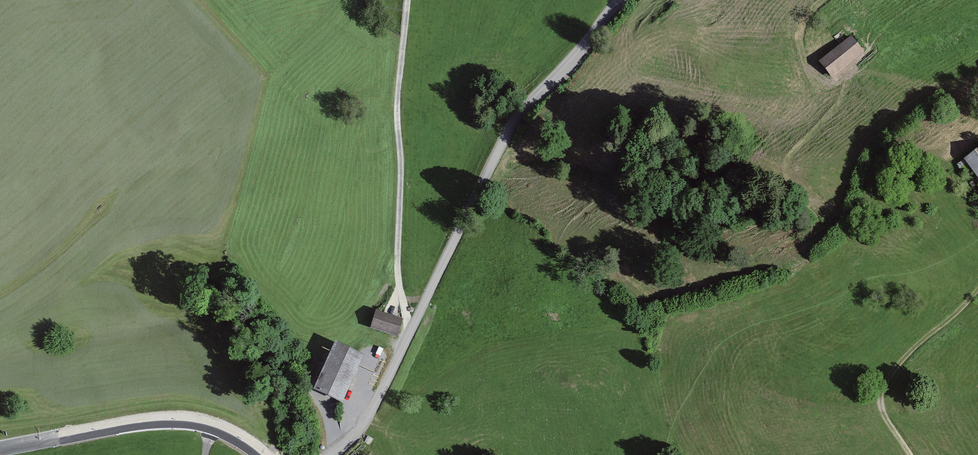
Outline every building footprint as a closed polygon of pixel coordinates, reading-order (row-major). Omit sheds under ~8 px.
[(865,55),(849,37),(816,66),(832,84),(865,55)] [(958,158),(977,190),(977,146),(958,158)] [(400,318),(371,311),(366,328),(395,335),(400,318)] [(356,358),(323,343),(301,390),(335,406),(356,358)]
